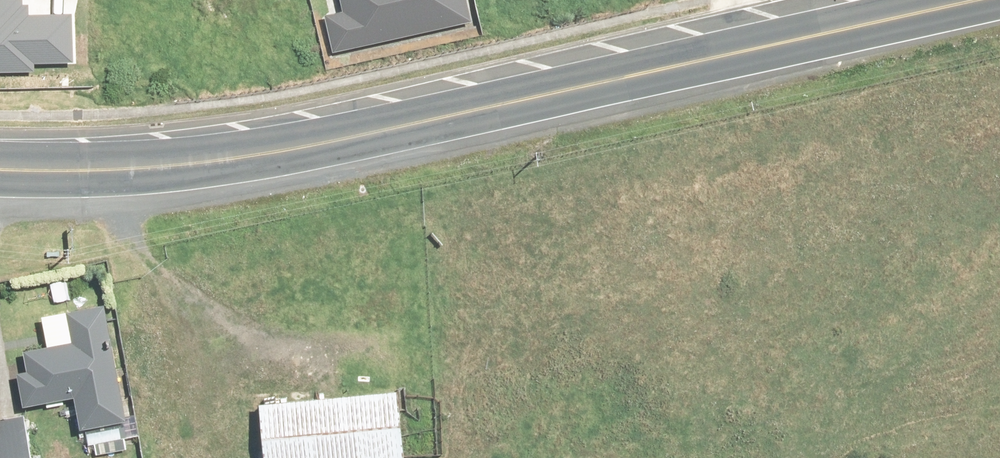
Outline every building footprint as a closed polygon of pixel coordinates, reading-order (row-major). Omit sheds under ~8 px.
[(36,69),(36,64),(73,62),(70,17),(22,20),(20,0),(3,1),(2,0),(0,0),(0,72),(36,69)] [(466,0),(341,0),(344,13),(325,18),(334,55),(472,23),(466,0)] [(127,423),(106,307),(43,318),(49,348),(27,352),(31,371),(19,373),(26,408),(76,399),(82,431),(127,423)] [(399,393),(262,405),(266,457),(404,457),(399,393)] [(24,417),(0,421),(0,457),(30,457),(24,417)] [(115,433),(89,437),(92,457),(97,457),(131,453),(128,431),(127,427),(114,429),(115,433)]
